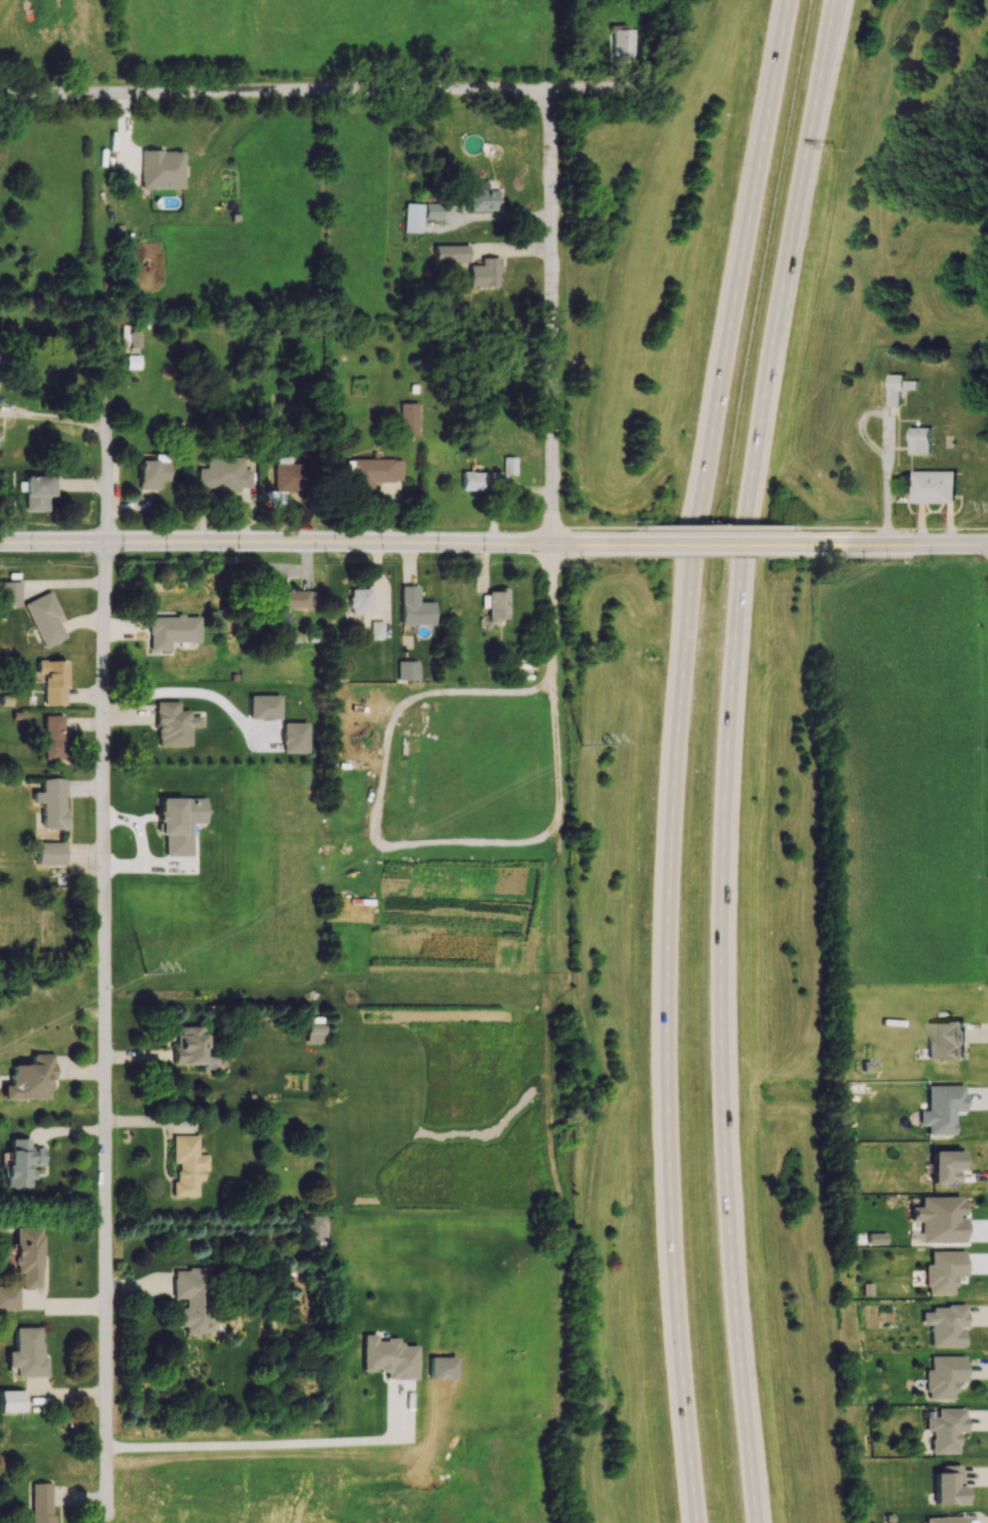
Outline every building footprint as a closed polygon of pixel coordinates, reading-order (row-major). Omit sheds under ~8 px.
[(610,61),(632,61),(631,29),(610,29),(610,61)] [(182,188),(182,150),(141,151),(141,188),(182,188)] [(469,210),(499,210),(499,190),(485,190),(485,184),(476,184),(476,190),(468,190),(469,210)] [(404,203),(404,232),(422,233),(422,219),(442,219),(442,204),(404,203)] [(468,245),(434,245),(434,263),(468,262),(468,245)] [(498,286),(498,272),(501,272),(500,257),(481,257),(481,265),(469,265),(469,287),(498,286)] [(140,368),(140,337),(128,337),(127,368),(140,368)] [(904,374),(888,374),(887,406),(899,406),(900,389),(917,389),(917,380),(903,380),(904,374)] [(419,436),(418,402),(398,402),(399,436),(419,436)] [(931,427),(909,427),(910,454),(931,453),(931,427)] [(252,489),(252,469),(244,469),(244,457),(206,456),(206,469),(197,468),(197,487),(252,489)] [(309,464),(291,464),(291,457),(276,457),(275,491),(308,492),(309,464)] [(516,474),(516,457),(503,457),(503,474),(516,474)] [(402,482),(402,459),(353,459),(353,492),(372,492),(372,482),(402,482)] [(167,481),(167,461),(138,460),(137,489),(159,489),(159,481),(167,481)] [(913,502),(912,471),(955,470),(955,501),(913,502)] [(461,490),(497,491),(498,473),(461,472),(461,490)] [(24,511),(46,510),(46,496),(55,496),(55,475),(23,476),(23,488),(24,511)] [(19,581),(0,582),(0,606),(20,606),(19,581)] [(400,624),(433,624),(433,602),(417,602),(417,586),(400,586),(400,624)] [(371,587),(349,587),(349,613),(371,613),(371,587)] [(316,609),(316,590),(270,591),(270,610),(316,609)] [(507,590),(485,590),(485,607),(488,607),(488,619),(508,619),(507,590)] [(59,615),(49,591),(23,603),(43,648),(66,638),(56,616),(59,615)] [(198,616),(148,617),(149,651),(170,650),(170,642),(199,642),(198,616)] [(384,621),(364,620),(363,637),(383,638),(384,621)] [(44,705),(65,705),(65,660),(36,660),(36,672),(31,672),(30,681),(44,681),(44,705)] [(417,661),(397,661),(398,681),(417,680),(417,661)] [(178,701),(155,701),(155,746),(189,746),(190,727),(200,727),(200,716),(188,716),(188,710),(178,710),(178,701)] [(63,715),(42,715),(43,760),(65,760),(63,715)] [(64,778),(41,779),(41,792),(32,792),(33,803),(41,803),(41,829),(65,829),(64,778)] [(159,799),(159,812),(157,812),(157,834),(164,834),(164,856),(191,855),(190,823),(204,823),(204,798),(159,799)] [(64,865),(65,842),(35,842),(35,865),(64,865)] [(927,1059),(963,1059),(963,1021),(927,1022),(927,1059)] [(322,1024),(305,1024),(306,1043),(322,1042),(322,1024)] [(202,1064),(202,1048),(205,1048),(206,1027),(177,1026),(176,1047),(173,1047),(172,1063),(202,1064)] [(2,1099),(52,1099),(51,1054),(32,1054),(32,1065),(11,1065),(11,1085),(2,1085),(2,1099)] [(954,1134),(953,1111),(963,1111),(963,1085),(926,1086),(927,1110),(919,1110),(919,1126),(927,1125),(927,1135),(954,1134)] [(197,1135),(172,1135),(172,1163),(174,1163),(175,1196),(197,1196),(197,1180),(202,1180),(202,1171),(207,1171),(207,1154),(197,1154),(197,1135)] [(29,1138),(9,1138),(9,1166),(3,1166),(4,1188),(31,1187),(31,1167),(43,1167),(42,1148),(29,1148),(29,1138)] [(964,1151),(931,1151),(931,1183),(958,1183),(958,1170),(964,1170),(964,1151)] [(964,1242),(963,1216),(961,1216),(961,1197),(919,1197),(919,1207),(910,1207),(910,1221),(919,1221),(920,1242),(964,1242)] [(14,1227),(15,1273),(20,1273),(20,1289),(42,1289),(41,1227),(14,1227)] [(885,1233),(867,1233),(866,1244),(885,1244),(885,1233)] [(925,1294),(954,1294),(954,1277),(964,1277),(964,1251),(929,1251),(929,1264),(925,1264),(925,1294)] [(208,1268),(172,1268),(173,1297),(184,1297),(184,1307),(181,1307),(181,1334),(209,1334),(208,1268)] [(17,1286),(0,1286),(0,1310),(17,1310),(17,1286)] [(930,1346),(964,1347),(964,1306),(931,1305),(931,1312),(921,1312),(921,1325),(930,1325),(930,1346)] [(15,1377),(47,1376),(47,1356),(42,1356),(41,1327),(14,1327),(15,1351),(7,1351),(7,1368),(15,1367),(15,1377)] [(416,1346),(399,1346),(399,1339),(376,1339),(376,1335),(363,1335),(363,1371),(385,1371),(385,1379),(416,1379),(416,1346)] [(964,1356),(930,1357),(930,1369),(925,1369),(925,1400),(954,1399),(954,1381),(965,1381),(964,1356)] [(24,1412),(23,1390),(0,1391),(0,1412),(24,1412)] [(931,1453),(957,1454),(957,1431),(965,1432),(965,1408),(937,1408),(937,1417),(926,1417),(926,1431),(931,1431),(931,1453)] [(933,1505),(962,1504),(961,1465),(941,1465),(941,1473),(933,1473),(933,1505)] [(30,1483),(31,1522),(53,1522),(53,1483),(30,1483)]
